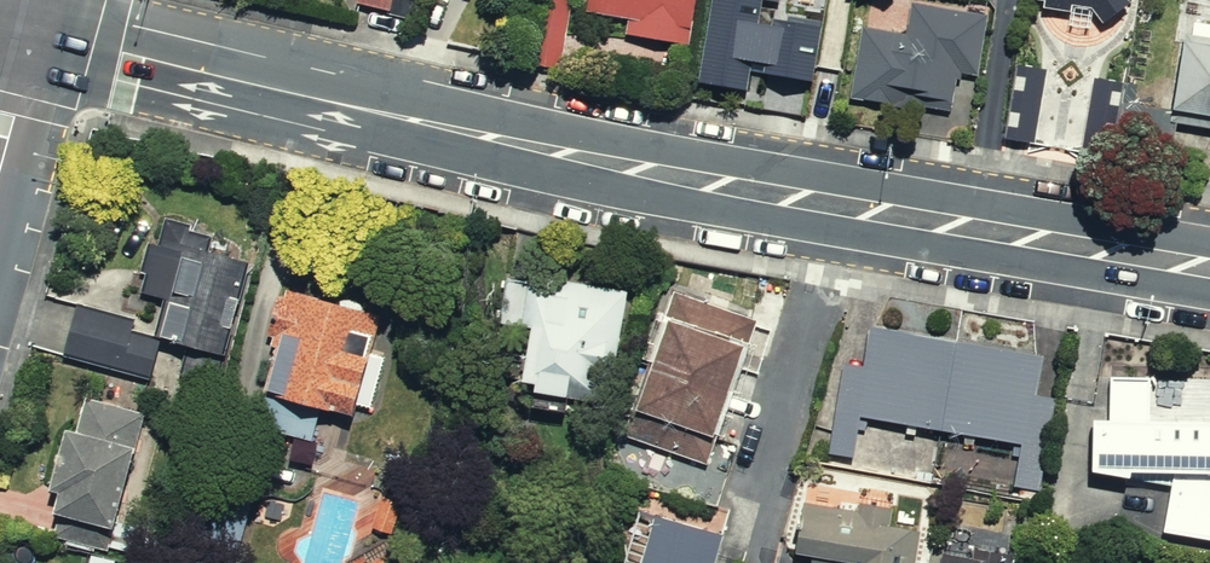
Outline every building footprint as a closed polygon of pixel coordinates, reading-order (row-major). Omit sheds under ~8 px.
[(358,10),(401,20),(406,0),(360,0),(358,10)] [(597,0),(543,0),(534,67),(586,74),(594,15),(597,0)] [(705,0),(597,0),(594,15),(634,21),(631,38),(698,48),(705,0)] [(706,92),(756,98),(759,74),(828,83),(836,17),(787,11),(789,0),(717,0),(706,92)] [(1005,0),(941,0),(1004,8),(1005,0)] [(1046,12),(1133,23),(1136,0),(1048,0),(1046,12)] [(995,16),(916,6),(912,35),(892,32),(884,100),(961,110),(965,79),(987,81),(995,16)] [(1196,17),(1180,122),(1209,126),(1209,19),(1196,17)] [(1061,67),(1015,61),(1005,145),(1051,151),(1061,67)] [(1129,81),(1088,75),(1078,150),(1119,156),(1129,81)] [(222,401),(260,262),(153,232),(128,320),(75,305),(61,357),(222,401)] [(376,312),(287,290),(274,341),(289,345),(275,401),(339,417),(342,404),(376,412),(393,344),(369,338),(376,312)] [(625,301),(543,293),(532,399),(585,404),(588,380),(616,383),(625,301)] [(625,447),(714,474),(723,445),(738,449),(763,368),(747,363),(760,321),(671,294),(625,447)] [(1043,395),(1049,358),(873,331),(868,368),(846,365),(832,457),(863,461),(869,424),(1025,448),(1019,490),(1047,494),(1062,398),(1043,395)] [(1115,377),(1114,425),(1099,425),(1097,486),(1172,488),(1170,543),(1209,544),(1209,434),(1159,433),(1161,379),(1115,377)] [(67,432),(54,493),(65,496),(60,521),(126,535),(153,413),(95,401),(88,437),(67,432)] [(804,510),(799,562),(811,562),(919,562),(922,529),(892,526),(894,510),(856,506),(855,515),(804,510)] [(627,562),(721,562),(727,542),(639,518),(627,562)] [(964,548),(962,562),(1020,562),(1021,555),(964,548)]
